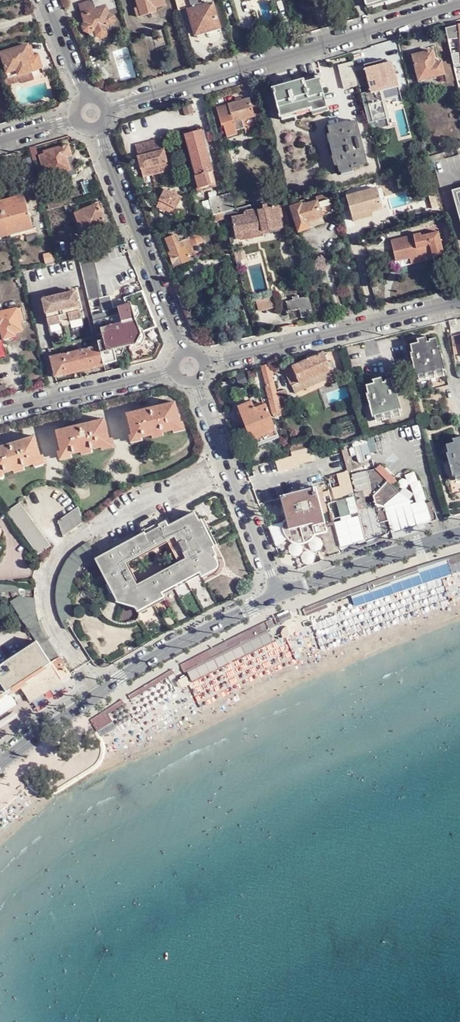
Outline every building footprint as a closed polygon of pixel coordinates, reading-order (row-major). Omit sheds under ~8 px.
[(113,0),(93,0),(80,4),(85,22),(84,22),(83,26),(85,30),(89,32),(94,30),(97,36),(101,38),(105,36),(109,32),(112,31),(114,28),(113,25),(115,22),(113,17),(110,15),(117,13),(113,0)] [(140,9),(153,5),(154,8),(165,5),(164,0),(137,0),(140,9)] [(179,11),(192,8),(192,10),(200,8),(198,0),(176,0),(179,11)] [(200,7),(200,8),(192,10),(189,11),(197,36),(220,28),(213,4),(200,7)] [(444,28),(455,71),(459,70),(459,26),(444,28)] [(20,74),(31,71),(41,68),(37,55),(30,57),(26,45),(1,53),(4,66),(9,83),(10,83),(21,80),(20,74)] [(453,79),(448,60),(436,62),(432,51),(413,56),(419,81),(444,74),(446,81),(453,79)] [(393,61),(373,67),(365,69),(371,91),(399,84),(393,61)] [(358,86),(353,62),(338,66),(344,89),(358,86)] [(10,83),(9,83),(4,66),(0,67),(0,73),(5,89),(11,87),(10,83)] [(34,81),(31,71),(20,74),(21,80),(23,85),(34,81)] [(292,83),(285,86),(273,89),(281,117),(310,108),(310,109),(326,104),(322,89),(325,87),(322,75),(292,83)] [(262,115),(258,101),(250,103),(249,98),(216,108),(222,125),(223,125),(227,136),(237,134),(237,130),(244,128),(243,121),(262,115)] [(328,111),(326,104),(310,109),(313,116),(328,111)] [(194,113),(192,105),(184,107),(186,116),(194,113)] [(366,164),(357,122),(348,124),(348,123),(328,128),(329,134),(328,135),(335,167),(337,166),(338,173),(340,173),(341,175),(353,172),(352,170),(358,168),(358,166),(366,164)] [(216,185),(201,130),(185,134),(197,176),(194,177),(197,190),(216,185)] [(143,173),(168,165),(161,138),(135,146),(143,173)] [(75,168),(68,144),(44,151),(45,153),(49,168),(51,173),(52,175),(75,168)] [(459,155),(459,150),(428,158),(429,163),(434,162),(459,155)] [(45,169),(49,168),(45,153),(40,154),(45,169)] [(170,171),(168,165),(143,173),(145,178),(170,171)] [(75,168),(52,175),(53,181),(77,174),(75,168)] [(159,200),(175,212),(184,200),(169,188),(159,200)] [(346,197),(352,220),(371,215),(383,211),(377,188),(346,197)] [(452,190),(459,223),(459,205),(457,193),(459,192),(459,188),(452,190)] [(213,214),(223,212),(234,209),(229,194),(209,199),(213,214)] [(65,206),(63,197),(46,203),(49,211),(65,206)] [(25,198),(0,205),(0,234),(33,225),(25,198)] [(278,203),(277,198),(251,204),(253,210),(278,203)] [(172,215),(175,212),(159,200),(156,204),(172,215)] [(318,203),(317,201),(303,205),(302,204),(291,207),(298,232),(310,229),(308,222),(323,218),(322,217),(318,203)] [(318,203),(322,217),(333,214),(328,201),(318,203)] [(278,204),(278,203),(253,210),(258,229),(283,223),(278,204)] [(107,227),(98,204),(75,213),(85,236),(107,227)] [(234,209),(223,212),(226,224),(233,222),(232,217),(236,216),(234,209)] [(232,217),(233,222),(237,235),(258,229),(253,210),(247,211),(247,215),(236,217),(236,216),(232,217)] [(371,215),(352,220),(353,223),(373,218),(371,215)] [(444,254),(439,232),(422,236),(421,233),(392,240),(396,261),(409,258),(411,263),(433,258),(436,267),(448,265),(446,253),(444,254)] [(199,233),(189,236),(193,245),(202,242),(199,233)] [(193,245),(189,236),(186,237),(187,239),(178,242),(175,235),(165,238),(170,252),(168,253),(173,263),(195,255),(196,255),(193,245)] [(92,254),(79,257),(89,300),(102,298),(92,254)] [(76,290),(59,294),(64,314),(80,310),(76,290)] [(312,312),(307,293),(298,296),(297,293),(284,297),(288,310),(298,307),(299,314),(312,312)] [(59,294),(43,298),(47,318),(64,314),(59,294)] [(255,295),(255,310),(272,310),(271,294),(255,295)] [(89,301),(99,347),(103,365),(116,361),(114,349),(137,344),(142,334),(135,305),(127,306),(113,309),(110,296),(102,298),(89,300),(89,301)] [(23,308),(4,313),(2,304),(0,305),(0,336),(2,336),(3,339),(7,340),(10,341),(13,339),(13,336),(13,333),(28,329),(23,308)] [(80,310),(64,314),(66,321),(82,317),(80,310)] [(64,314),(47,318),(49,325),(66,321),(64,314)] [(410,354),(414,372),(444,365),(440,347),(437,348),(435,340),(429,341),(430,343),(427,343),(427,342),(409,346),(412,353),(410,354)] [(103,365),(99,347),(50,358),(54,372),(55,374),(56,375),(58,376),(103,365)] [(299,383),(331,369),(324,352),(291,367),(292,368),(299,383)] [(272,376),(269,364),(262,365),(265,378),(272,376)] [(416,377),(418,376),(443,371),(445,370),(444,365),(414,372),(416,377)] [(299,383),(292,368),(284,371),(293,390),(301,386),(299,383)] [(334,376),(331,369),(299,383),(301,386),(293,390),(295,394),(334,376)] [(443,371),(418,376),(419,381),(444,375),(443,371)] [(281,412),(276,391),(273,381),(272,376),(265,378),(267,386),(266,387),(273,414),(281,412)] [(372,418),(375,418),(400,411),(401,411),(395,388),(394,388),(391,380),(384,381),(385,383),(383,384),(382,383),(365,387),(368,395),(366,395),(372,418)] [(251,401),(238,406),(242,417),(248,432),(251,439),(274,430),(265,405),(254,409),(251,401)] [(182,429),(176,402),(127,413),(133,440),(182,429)] [(400,411),(375,418),(376,421),(400,415),(400,411)] [(111,445),(105,419),(56,431),(62,456),(111,445)] [(274,430),(251,439),(254,447),(277,438),(274,430)] [(34,436),(0,447),(0,475),(42,462),(34,436)] [(366,443),(353,446),(357,461),(370,458),(366,443)] [(459,475),(459,443),(447,446),(449,453),(447,454),(453,477),(456,476),(459,475)] [(308,452),(312,451),(310,444),(290,448),(291,449),(292,456),(308,452)] [(308,452),(292,456),(294,465),(311,461),(308,452)] [(292,456),(275,460),(278,470),(284,469),(284,470),(295,467),(294,465),(292,456)] [(363,485),(365,492),(371,491),(373,494),(387,480),(392,486),(396,482),(379,466),(377,471),(368,473),(371,483),(363,485)] [(323,496),(330,524),(332,524),(336,537),(337,538),(340,550),(387,532),(391,529),(396,528),(393,516),(389,503),(399,492),(392,486),(387,480),(373,494),(371,491),(365,492),(355,495),(348,471),(336,474),(339,489),(327,492),(330,503),(329,503),(326,495),(323,496)] [(325,528),(330,524),(323,496),(321,488),(316,491),(325,528)] [(327,533),(325,528),(316,491),(316,490),(281,499),(286,521),(282,524),(282,530),(283,535),(287,540),(295,545),(302,545),(308,543),(312,540),(315,536),(327,533)] [(399,492),(389,503),(393,516),(396,528),(391,529),(393,532),(418,525),(411,500),(399,492)] [(50,545),(20,504),(9,512),(39,554),(50,545)] [(426,506),(420,507),(424,522),(430,521),(426,506)] [(74,527),(83,522),(78,508),(59,521),(63,536),(68,532),(74,527)] [(216,555),(212,547),(215,546),(202,521),(199,522),(195,514),(169,527),(166,522),(161,525),(159,521),(142,530),(144,534),(96,559),(118,600),(117,601),(135,607),(138,611),(164,597),(162,593),(200,573),(202,577),(217,569),(217,567),(218,565),(217,563),(214,556),(216,555)] [(286,521),(267,525),(274,545),(287,540),(283,535),(282,530),(282,524),(286,521)] [(94,554),(87,542),(81,546),(74,553),(67,562),(62,571),(59,579),(57,588),(57,598),(58,607),(60,617),(62,622),(72,617),(74,614),(71,609),(70,601),(70,591),(72,580),(77,571),(83,564),(87,559),(94,554)] [(327,599),(303,609),(306,616),(328,607),(327,604),(351,596),(352,598),(431,568),(429,562),(409,568),(387,576),(368,583),(368,584),(353,589),(327,599)] [(34,599),(17,597),(10,602),(19,616),(18,616),(23,623),(36,641),(0,665),(0,715),(16,705),(7,692),(12,689),(17,686),(50,664),(58,677),(67,671),(41,628),(39,620),(34,599)] [(279,626),(276,621),(274,618),(264,622),(248,630),(233,638),(219,645),(201,654),(180,666),(184,673),(200,664),(204,661),(229,649),(271,629),(272,629),(279,626)] [(60,679),(58,677),(50,664),(17,686),(27,700),(60,679)] [(146,685),(127,697),(130,701),(174,673),(172,670),(164,675),(146,685)] [(186,677),(179,681),(182,689),(190,685),(186,677)] [(121,701),(90,721),(98,733),(113,723),(107,714),(124,704),(121,701)]
